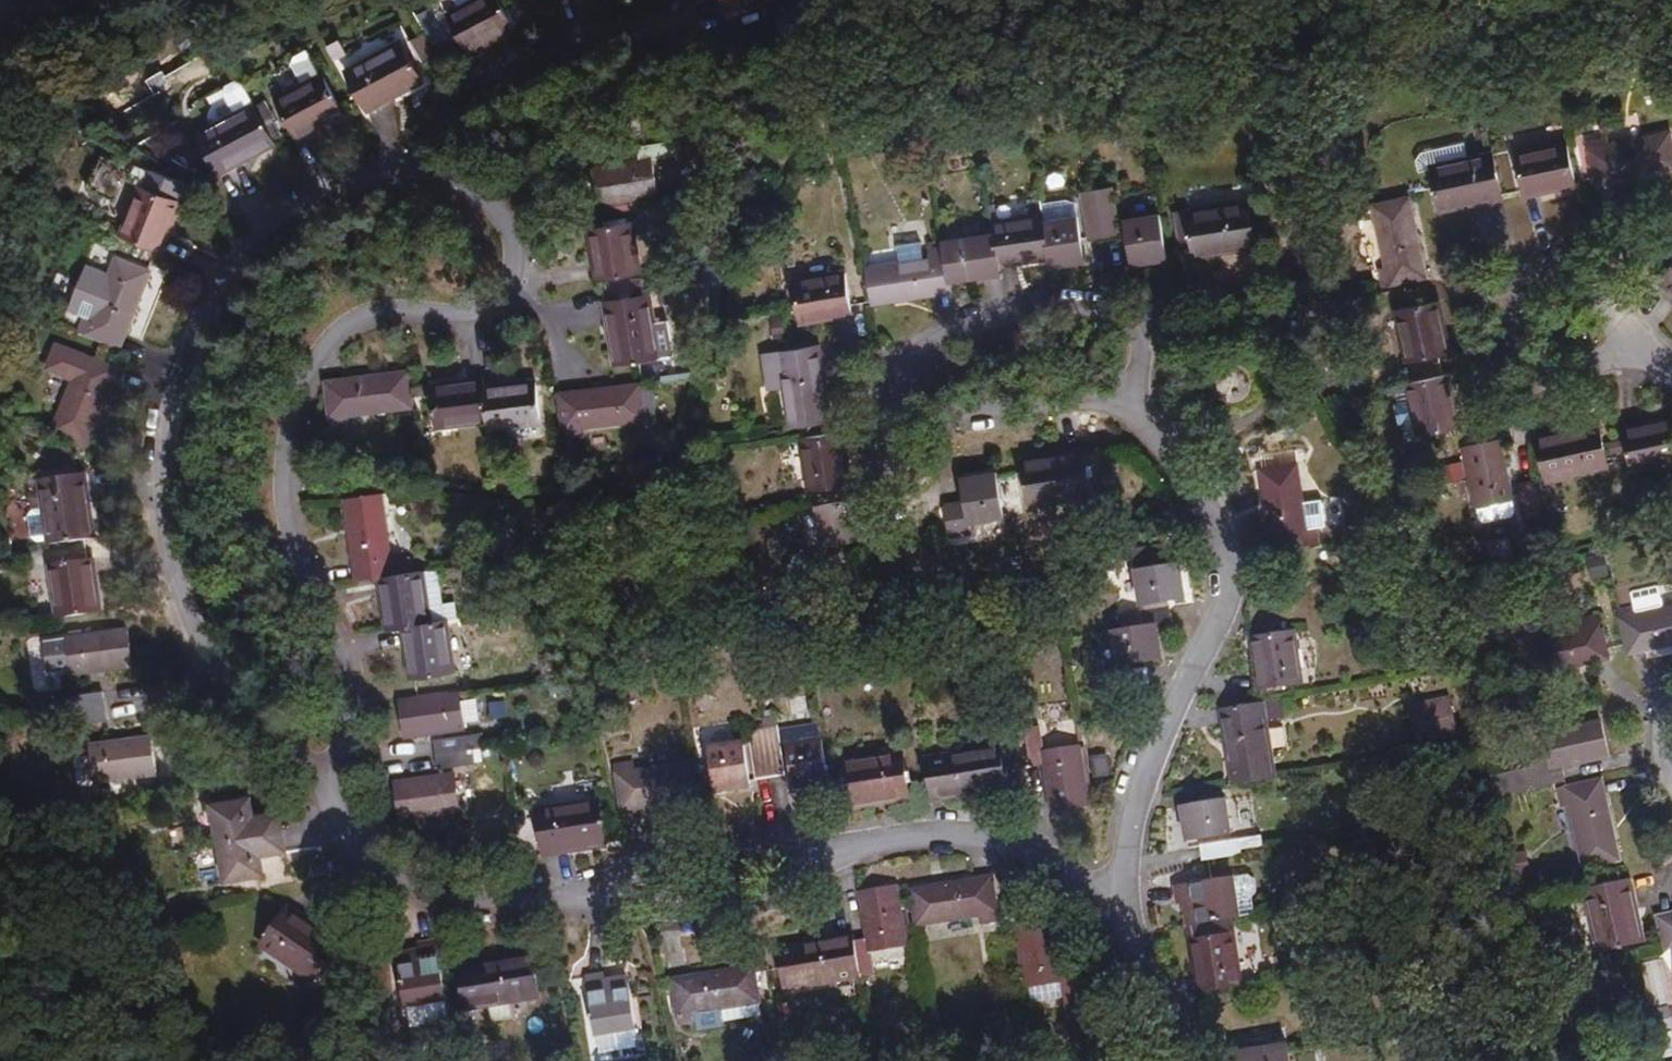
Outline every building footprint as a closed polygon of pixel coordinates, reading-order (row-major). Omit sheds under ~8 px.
[(448,16),(467,54),(513,29),(498,0),(479,0),(448,16)] [(729,22),(767,5),(765,0),(719,0),(729,22)] [(419,77),(401,42),(345,71),(367,112),(390,99),(388,94),(419,77)] [(232,64),(215,73),(237,114),(254,105),(232,64)] [(322,76),(276,100),(296,137),(341,113),(322,76)] [(273,142),(254,105),(237,114),(197,135),(219,176),(243,163),(240,159),(273,142)] [(838,114),(829,116),(832,130),(840,129),(838,114)] [(1588,142),(1596,178),(1612,174),(1614,182),(1671,169),(1671,135),(1671,132),(1608,145),(1607,138),(1588,142)] [(640,162),(592,168),(597,205),(656,196),(652,160),(679,156),(677,141),(638,146),(640,162)] [(1525,196),(1576,185),(1568,144),(1516,154),(1525,196)] [(1418,157),(1419,167),(1430,165),(1452,161),(1449,145),(1422,151),(1418,157)] [(1503,198),(1493,152),(1452,161),(1430,165),(1438,206),(1475,198),(1477,204),(1503,198)] [(1596,178),(1598,185),(1614,182),(1612,174),(1596,178)] [(141,186),(121,234),(161,251),(180,201),(141,186)] [(1115,187),(1080,193),(1088,239),(1123,234),(1115,187)] [(1380,267),(1384,286),(1419,278),(1416,262),(1423,260),(1410,196),(1374,203),(1387,265),(1380,267)] [(1034,197),(985,206),(989,223),(995,264),(1045,256),(1043,220),(1042,214),(1040,203),(1034,197)] [(1252,198),(1190,208),(1197,249),(1233,243),(1234,248),(1260,244),(1252,198)] [(1076,202),(1067,199),(1040,203),(1042,214),(1043,220),(1078,214),(1076,202)] [(1167,259),(1160,213),(1125,218),(1132,265),(1167,259)] [(1047,261),(1082,255),(1078,214),(1043,220),(1045,256),(1047,261)] [(632,221),(590,227),(598,281),(640,275),(632,221)] [(989,223),(935,233),(936,247),(942,283),(950,282),(997,274),(995,264),(989,223)] [(904,256),(905,262),(929,258),(928,249),(926,240),(902,244),(904,256)] [(904,256),(856,265),(863,306),(934,294),(933,284),(942,283),(936,247),(928,249),(929,258),(905,262),(904,256)] [(86,264),(75,289),(137,313),(152,273),(113,255),(107,272),(86,264)] [(1419,278),(1426,276),(1423,260),(1416,262),(1419,278)] [(1660,284),(1671,294),(1671,268),(1660,284)] [(846,273),(793,281),(799,322),(853,314),(846,273)] [(934,294),(951,291),(950,282),(942,283),(933,284),(934,294)] [(75,289),(65,311),(83,318),(77,334),(121,349),(137,313),(75,289)] [(608,328),(614,327),(619,362),(660,356),(650,295),(603,302),(608,328)] [(1440,301),(1398,309),(1409,361),(1451,352),(1440,301)] [(111,387),(105,384),(112,367),(57,344),(46,371),(73,382),(53,431),(87,445),(111,387)] [(765,388),(783,386),(790,428),(830,423),(819,345),(778,351),(779,354),(760,357),(765,388)] [(1214,374),(1213,381),(1215,391),(1219,398),(1226,403),(1235,405),(1244,404),(1251,400),(1257,394),(1261,384),(1260,375),(1256,367),(1250,361),(1242,357),(1233,357),(1224,361),(1217,367),(1214,374)] [(111,387),(118,369),(112,367),(105,384),(111,387)] [(344,378),(345,385),(326,387),(331,423),(349,421),(348,414),(412,407),(407,371),(344,378)] [(1460,425),(1449,374),(1408,382),(1419,435),(1460,425)] [(344,378),(325,380),(326,387),(345,385),(344,378)] [(534,378),(484,384),(489,430),(540,426),(534,378)] [(432,386),(437,427),(488,422),(484,384),(483,380),(432,386)] [(644,420),(638,383),(577,390),(578,398),(559,400),(564,437),(581,434),(581,427),(644,420)] [(577,390),(558,392),(559,400),(578,398),(577,390)] [(1622,429),(1631,470),(1671,462),(1671,418),(1622,429)] [(1563,429),(1538,435),(1547,481),(1608,469),(1599,429),(1565,436),(1563,429)] [(841,431),(800,438),(809,491),(850,485),(841,431)] [(1501,439),(1465,447),(1477,505),(1480,517),(1485,521),(1512,515),(1516,510),(1513,497),(1501,439)] [(1059,459),(1022,465),(1029,506),(1092,496),(1084,448),(1058,452),(1059,459)] [(1298,463),(1261,469),(1271,533),(1278,532),(1281,548),(1319,543),(1316,527),(1308,528),(1298,463)] [(998,470),(961,476),(968,524),(1005,518),(998,470)] [(42,508),(46,541),(46,544),(88,538),(83,503),(90,502),(86,475),(39,481),(42,508)] [(1543,515),(1536,480),(1521,483),(1528,518),(1543,515)] [(340,499),(351,579),(394,575),(384,494),(340,499)] [(823,546),(875,538),(868,498),(816,506),(823,546)] [(959,503),(944,505),(949,535),(964,532),(959,503)] [(27,536),(34,542),(46,541),(42,508),(29,510),(24,517),(27,536)] [(1281,548),(1278,532),(1271,533),(1274,549),(1281,548)] [(1132,554),(1135,570),(1141,606),(1187,599),(1182,563),(1167,565),(1165,549),(1132,554)] [(92,560),(52,565),(59,618),(100,612),(92,560)] [(376,577),(384,630),(430,625),(424,571),(394,575),(376,577)] [(1659,587),(1633,593),(1636,608),(1638,614),(1664,608),(1659,587)] [(1619,611),(1627,647),(1644,644),(1646,650),(1671,645),(1671,606),(1664,608),(1638,614),(1636,608),(1619,611)] [(1121,615),(1122,630),(1110,632),(1116,668),(1164,660),(1157,624),(1172,621),(1170,607),(1121,615)] [(1592,662),(1590,656),(1609,651),(1600,616),(1582,620),(1584,626),(1521,640),(1528,676),(1592,662)] [(453,672),(445,623),(430,625),(403,628),(410,678),(453,672)] [(53,673),(72,670),(73,674),(131,666),(126,631),(68,639),(68,640),(49,642),(53,673)] [(1294,633),(1253,639),(1261,691),(1302,685),(1294,633)] [(1627,647),(1628,654),(1646,650),(1644,644),(1627,647)] [(1592,662),(1610,659),(1609,651),(1590,656),(1592,662)] [(102,692),(57,699),(61,726),(107,720),(102,692)] [(457,692),(400,701),(406,739),(464,731),(457,692)] [(1286,718),(1283,699),(1262,703),(1265,722),(1286,718)] [(1413,733),(1455,732),(1455,702),(1413,703),(1413,733)] [(1233,784),(1274,778),(1265,722),(1262,703),(1223,709),(1233,784)] [(1537,768),(1492,778),(1496,797),(1565,782),(1562,768),(1609,758),(1602,721),(1544,734),(1549,757),(1551,765),(1537,768)] [(785,775),(778,727),(748,731),(756,779),(785,775)] [(1030,766),(1045,764),(1053,812),(1090,806),(1081,746),(1043,752),(1039,727),(1024,728),(1030,766)] [(481,734),(434,741),(438,770),(475,765),(473,750),(484,748),(481,734)] [(150,738),(90,746),(95,783),(155,775),(150,738)] [(830,784),(822,738),(786,743),(793,789),(830,784)] [(744,740),(704,746),(712,795),(751,789),(744,740)] [(1008,788),(1001,747),(924,759),(930,800),(1008,788)] [(902,754),(839,763),(845,803),(882,798),(883,803),(909,799),(902,754)] [(1549,757),(1535,760),(1537,768),(1551,765),(1549,757)] [(631,762),(612,765),(618,803),(637,800),(638,808),(700,798),(694,762),(633,771),(631,762)] [(460,812),(454,775),(396,784),(401,820),(460,812)] [(1606,798),(1602,780),(1595,781),(1599,799),(1606,798)] [(1606,798),(1599,799),(1595,781),(1558,789),(1563,807),(1570,805),(1584,870),(1620,862),(1606,798)] [(205,804),(213,842),(283,833),(280,815),(254,818),(250,797),(205,804)] [(1231,835),(1226,799),(1182,806),(1188,842),(1231,835)] [(638,808),(637,800),(618,803),(619,811),(638,808)] [(598,801),(535,811),(542,856),(570,852),(569,847),(604,842),(598,801)] [(283,833),(213,842),(221,882),(265,877),(261,858),(287,853),(283,833)] [(1261,835),(1202,846),(1204,862),(1263,852),(1261,835)] [(1177,905),(1185,904),(1187,927),(1190,926),(1230,919),(1255,915),(1252,896),(1258,891),(1255,879),(1248,875),(1174,888),(1177,905)] [(992,883),(991,876),(973,879),(975,886),(992,883)] [(981,923),(999,920),(992,883),(975,886),(973,879),(911,890),(916,926),(979,915),(981,923)] [(1625,881),(1584,890),(1598,954),(1645,943),(1639,916),(1633,917),(1625,881)] [(898,884),(858,891),(865,939),(854,939),(860,977),(873,976),(871,951),(907,945),(898,884)] [(288,907),(262,945),(313,981),(337,947),(308,927),(311,922),(288,907)] [(1671,921),(1671,913),(1659,916),(1660,924),(1671,921)] [(1190,926),(1192,940),(1232,934),(1230,919),(1190,926)] [(1660,924),(1668,961),(1671,960),(1671,921),(1660,924)] [(1053,923),(1015,929),(1025,988),(1027,987),(1061,982),(1064,998),(1067,1014),(1082,1011),(1075,966),(1061,969),(1053,923)] [(851,932),(773,944),(782,994),(859,982),(851,932)] [(1201,992),(1240,986),(1232,934),(1192,940),(1201,992)] [(422,952),(399,956),(407,1005),(445,999),(436,941),(420,943),(422,952)] [(534,956),(458,968),(464,1009),(541,996),(534,956)] [(696,1022),(695,1013),(721,1009),(759,1003),(753,965),(690,975),(691,983),(674,985),(679,1024),(696,1022)] [(585,976),(595,1035),(597,1034),(635,1028),(626,978),(605,981),(604,972),(585,976)] [(690,975),(672,977),(674,985),(691,983),(690,975)] [(1027,987),(1030,1003),(1064,998),(1061,982),(1027,987)] [(449,1022),(445,999),(407,1005),(411,1028),(449,1022)] [(723,1021),(761,1014),(759,1003),(721,1009),(723,1021)] [(638,1046),(635,1028),(597,1034),(600,1052),(638,1046)] [(1235,1052),(1236,1060),(1290,1060),(1288,1044),(1235,1052)] [(966,1048),(968,1060),(988,1060),(985,1045),(966,1048)]
